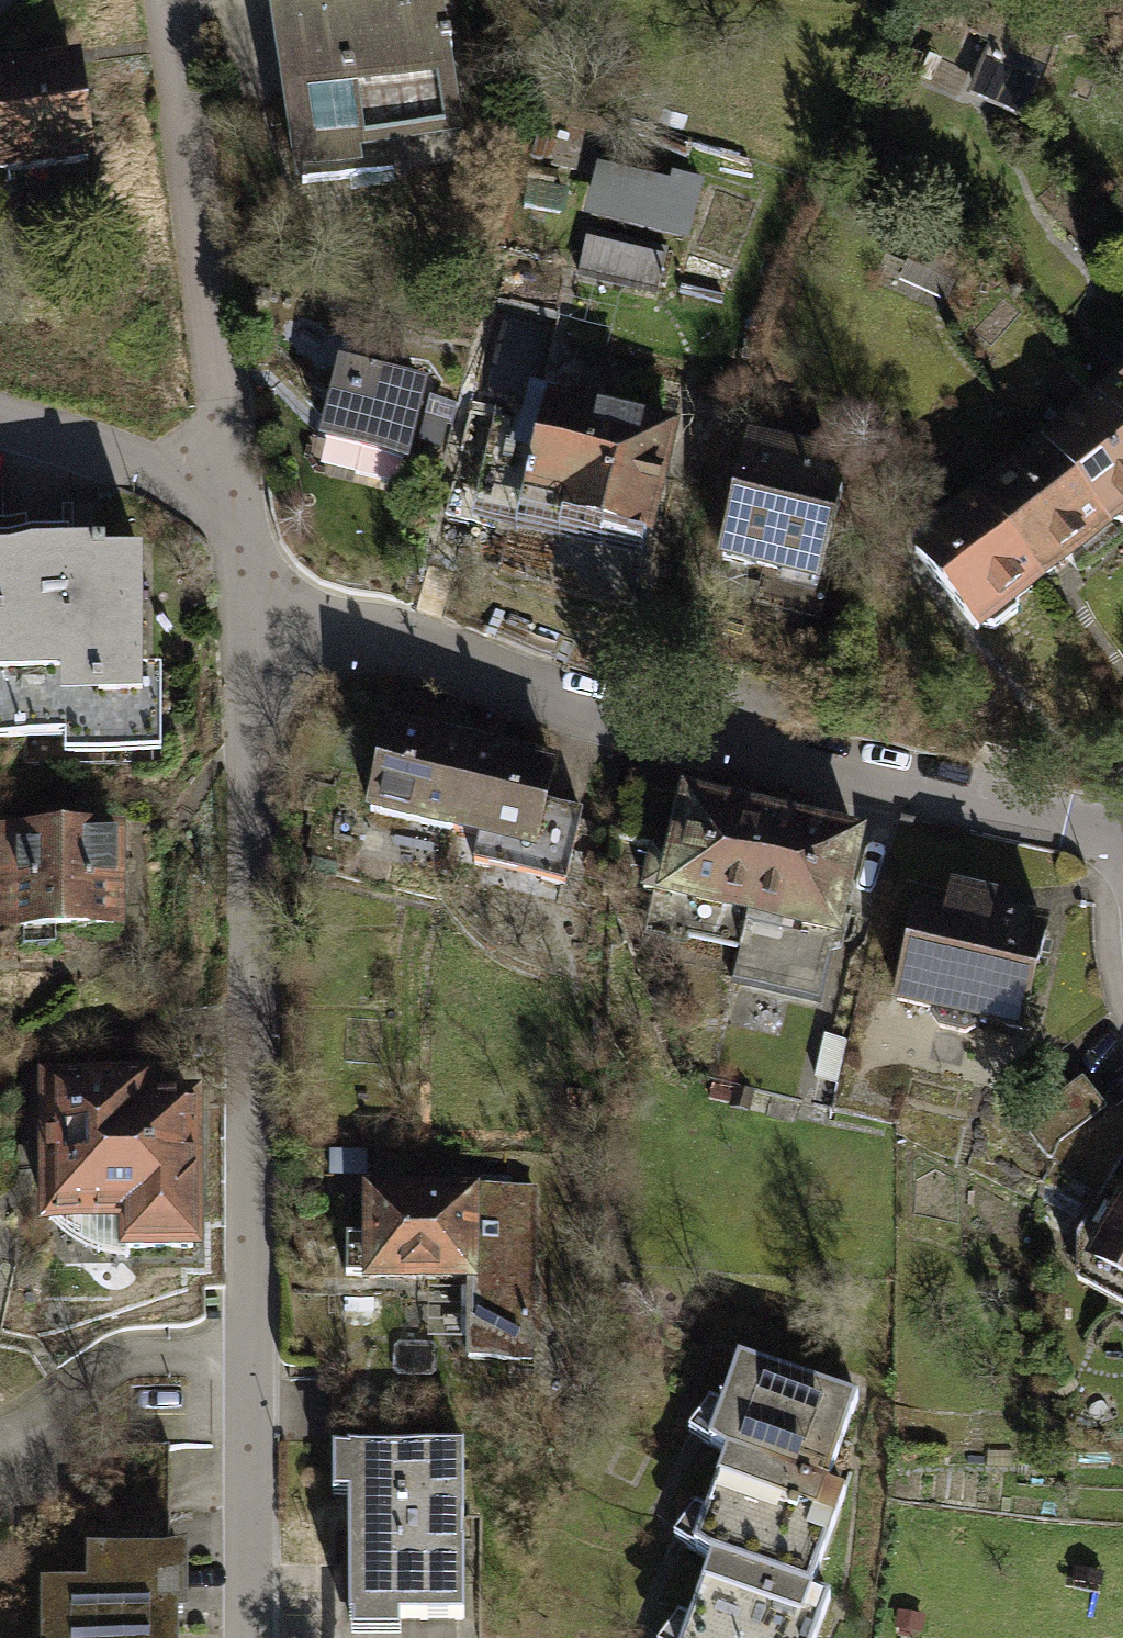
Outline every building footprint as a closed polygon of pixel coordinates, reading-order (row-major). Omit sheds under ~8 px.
[(310,191),(482,159),(452,0),(273,0),(310,191)] [(1110,33),(1122,62),(1122,27),(1110,33)] [(0,66),(0,172),(90,160),(76,56),(0,66)] [(601,176),(593,212),(685,234),(697,183),(675,178),(671,193),(601,176)] [(664,250),(589,233),(579,277),(654,294),(664,250)] [(420,391),(336,371),(319,444),(362,454),(357,476),(397,485),(420,391)] [(1095,404),(1122,437),(1122,381),(1095,404)] [(523,498),(645,528),(668,434),(546,404),(523,498)] [(1038,449),(1103,532),(1122,516),(1122,437),(1095,404),(1038,449)] [(814,457),(746,442),(720,558),(818,580),(840,485),(809,478),(814,457)] [(1038,449),(971,503),(1037,584),(1103,532),(1038,449)] [(971,503),(910,552),(976,634),(1037,584),(971,503)] [(0,518),(0,757),(168,754),(164,537),(86,539),(86,516),(0,518)] [(359,809),(454,830),(475,735),(380,714),(359,809)] [(488,866),(572,884),(591,797),(562,790),(570,756),(475,735),(454,830),(494,838),(488,866)] [(697,946),(757,959),(785,835),(690,814),(669,909),(704,916),(697,946)] [(122,834),(5,832),(3,931),(120,933),(122,834)] [(844,1013),(858,951),(879,856),(785,835),(757,959),(750,992),(844,1013)] [(916,923),(896,1014),(1043,1047),(1066,940),(996,925),(1000,906),(956,896),(948,930),(916,923)] [(150,1078),(48,1079),(51,1220),(63,1234),(77,1245),(92,1253),(108,1259),(124,1260),(126,1252),(195,1249),(196,1102),(150,1103),(150,1078)] [(1082,1078),(1038,1113),(1062,1143),(1106,1109),(1082,1078)] [(1062,1143),(1085,1172),(1122,1143),(1122,1130),(1106,1109),(1062,1143)] [(1079,1240),(1077,1281),(1122,1307),(1122,1157),(1079,1240)] [(474,1195),(371,1195),(371,1239),(349,1239),(349,1277),(472,1277),(471,1361),(535,1361),(536,1189),(474,1189),(474,1195)] [(711,1449),(727,1460),(696,1554),(712,1566),(813,1598),(847,1498),(828,1489),(860,1403),(741,1361),(711,1449)] [(402,1382),(334,1383),(335,1444),(350,1444),(352,1623),(464,1621),(462,1447),(403,1448),(402,1382)] [(102,1552),(169,1552),(169,1446),(103,1445),(102,1552)] [(43,1588),(42,1637),(179,1637),(179,1612),(169,1612),(169,1552),(102,1552),(90,1552),(90,1588),(43,1588)] [(832,1601),(813,1598),(712,1566),(688,1637),(820,1637),(832,1601)]
